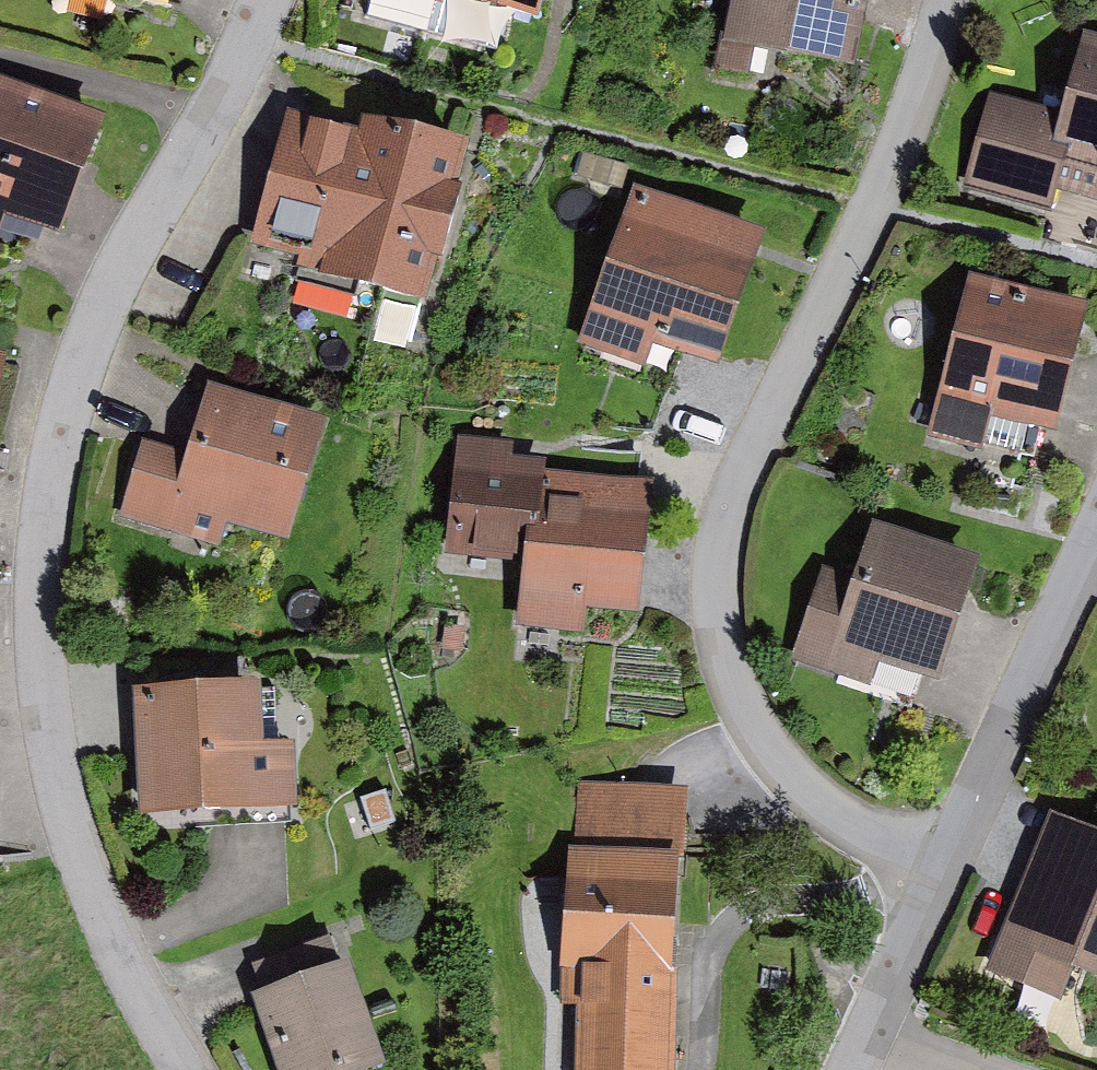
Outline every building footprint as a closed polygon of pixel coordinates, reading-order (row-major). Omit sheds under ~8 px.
[(44,18),(105,35),(115,0),(49,0),(44,18)] [(366,15),(431,33),(440,0),(370,0),(366,15)] [(431,33),(483,48),(496,0),(440,0),(431,33)] [(535,10),(538,0),(498,0),(535,10)] [(714,65),(749,72),(755,41),(853,61),(865,0),(728,0),(714,65)] [(990,95),(967,180),(1052,203),(1056,188),(1096,199),(1096,34),(1086,31),(1063,115),(990,95)] [(4,208),(59,228),(103,113),(0,74),(0,218),(4,208)] [(358,128),(288,110),(255,237),(302,249),(299,260),(428,293),(438,254),(444,256),(464,179),(457,178),(467,138),(362,111),(358,128)] [(581,152),(574,173),(619,187),(626,165),(581,152)] [(762,230),(636,187),(583,338),(646,360),(653,338),(681,348),(716,360),(762,230)] [(1090,301),(970,270),(929,433),(982,446),(983,442),(990,414),(1041,426),(1057,431),(1090,301)] [(143,438),(120,512),(217,543),(225,518),(292,539),(331,418),(210,380),(187,452),(143,438)] [(990,414),(983,442),(1034,454),(1041,426),(990,414)] [(639,612),(654,480),(638,478),(543,468),(544,458),(513,455),(514,440),(458,433),(444,550),(523,559),(515,622),(585,630),(587,606),(639,612)] [(980,553),(870,516),(851,576),(819,565),(789,656),(869,683),(878,657),(939,677),(980,553)] [(260,739),(257,679),(135,685),(141,810),(296,802),(293,738),(260,739)] [(579,780),(576,846),(678,851),(686,851),(690,786),(579,780)] [(387,790),(362,797),(371,828),(396,820),(387,790)] [(1055,817),(991,972),(1059,1000),(1070,974),(1096,985),(1096,834),(1055,817)] [(678,851),(576,846),(570,846),(562,1000),(580,1000),(576,1069),(674,1069),(679,966),(672,965),(678,851)] [(250,963),(259,989),(337,963),(327,934),(250,963)] [(345,960),(337,963),(259,989),(252,992),(278,1069),(351,1069),(380,1060),(345,960)]
